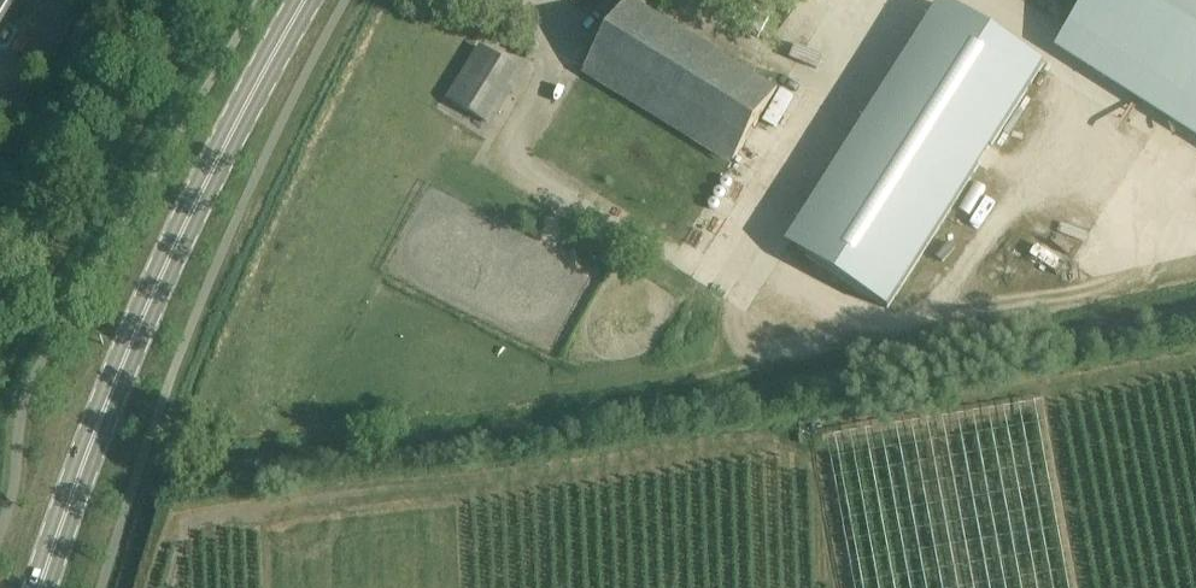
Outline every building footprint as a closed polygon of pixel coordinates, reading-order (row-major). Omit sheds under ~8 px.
[(3,19),(15,0),(0,0),(0,17),(3,19)] [(766,111),(778,90),(631,0),(627,0),(616,19),(584,70),(734,162),(766,111)] [(1069,26),(1195,107),(1195,0),(1085,0),(1069,26)] [(962,12),(806,257),(888,309),(1045,64),(962,12)] [(479,46),(447,99),(492,127),(525,74),(479,46)]
